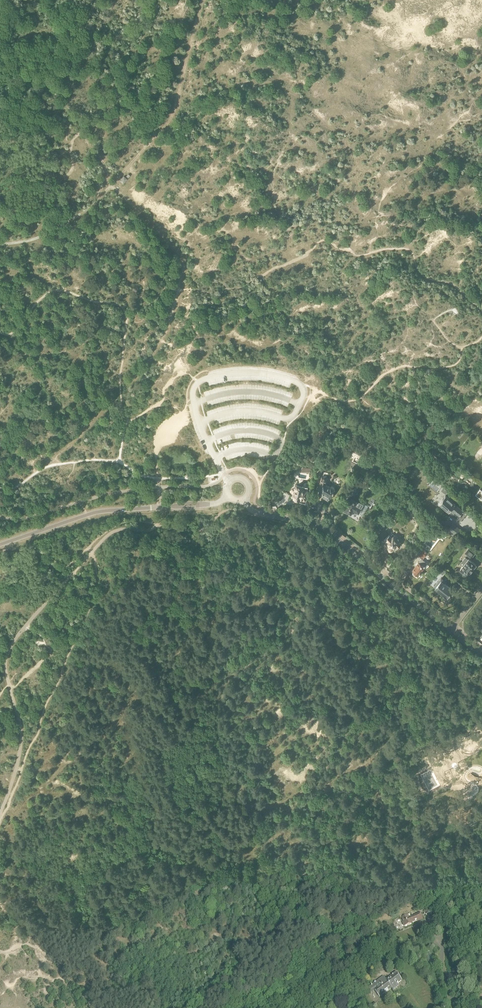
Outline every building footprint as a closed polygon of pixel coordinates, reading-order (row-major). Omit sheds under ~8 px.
[(362,452),(363,450),(353,445),(350,450),(359,455),(361,452),(362,452)] [(327,478),(326,477),(324,476),(324,477),(323,476),(322,476),(318,489),(320,490),(318,492),(324,496),(324,497),(328,500),(332,493),(333,493),(334,491),(335,489),(334,489),(334,488),(332,486),(331,487),(330,486),(330,487),(326,484),(328,478),(327,477),(327,478)] [(308,487),(297,485),(295,487),(296,491),(295,491),(292,490),(293,489),(286,486),(284,492),(290,495),(292,492),(295,492),(295,493),(293,495),(294,499),(305,501),(308,487)] [(446,496),(440,503),(453,513),(451,515),(457,520),(457,521),(457,522),(458,523),(459,523),(460,523),(461,522),(461,521),(461,520),(467,513),(461,508),(446,496)] [(351,498),(345,510),(351,514),(353,509),(359,512),(364,504),(358,500),(357,502),(351,498)] [(384,532),(388,524),(382,521),(378,528),(384,532)] [(457,535),(461,530),(453,524),(449,529),(457,535)] [(445,527),(442,531),(447,535),(451,531),(445,527)] [(399,548),(398,547),(401,544),(398,541),(399,540),(393,534),(391,536),(393,537),(392,538),(389,535),(384,540),(390,546),(389,546),(389,547),(389,548),(389,549),(390,550),(391,550),(392,550),(393,549),(395,552),(399,548)] [(464,553),(471,559),(476,553),(469,547),(464,553)] [(423,558),(427,553),(421,548),(416,553),(423,558)] [(462,561),(460,564),(462,566),(459,570),(468,576),(471,573),(472,571),(473,569),(473,570),(474,568),(477,565),(469,558),(468,559),(465,557),(462,561)] [(421,561),(421,562),(419,561),(416,565),(416,566),(413,571),(418,575),(424,567),(424,566),(425,564),(425,563),(423,561),(421,561)] [(441,581),(436,589),(435,589),(447,598),(450,594),(452,596),(455,592),(453,591),(453,590),(450,588),(450,587),(446,584),(445,584),(441,581)] [(404,927),(405,926),(412,924),(412,923),(423,918),(420,912),(409,917),(408,914),(401,917),(403,922),(402,922),(404,927)] [(398,984),(402,980),(396,972),(386,980),(384,976),(381,978),(385,985),(388,983),(392,988),(393,990),(399,986),(398,984)] [(379,997),(392,988),(388,983),(385,985),(381,978),(371,985),(372,986),(367,989),(370,993),(374,990),(379,997)] [(360,986),(359,985),(355,981),(350,985),(354,990),(355,988),(357,990),(363,986),(362,985),(360,986)]
